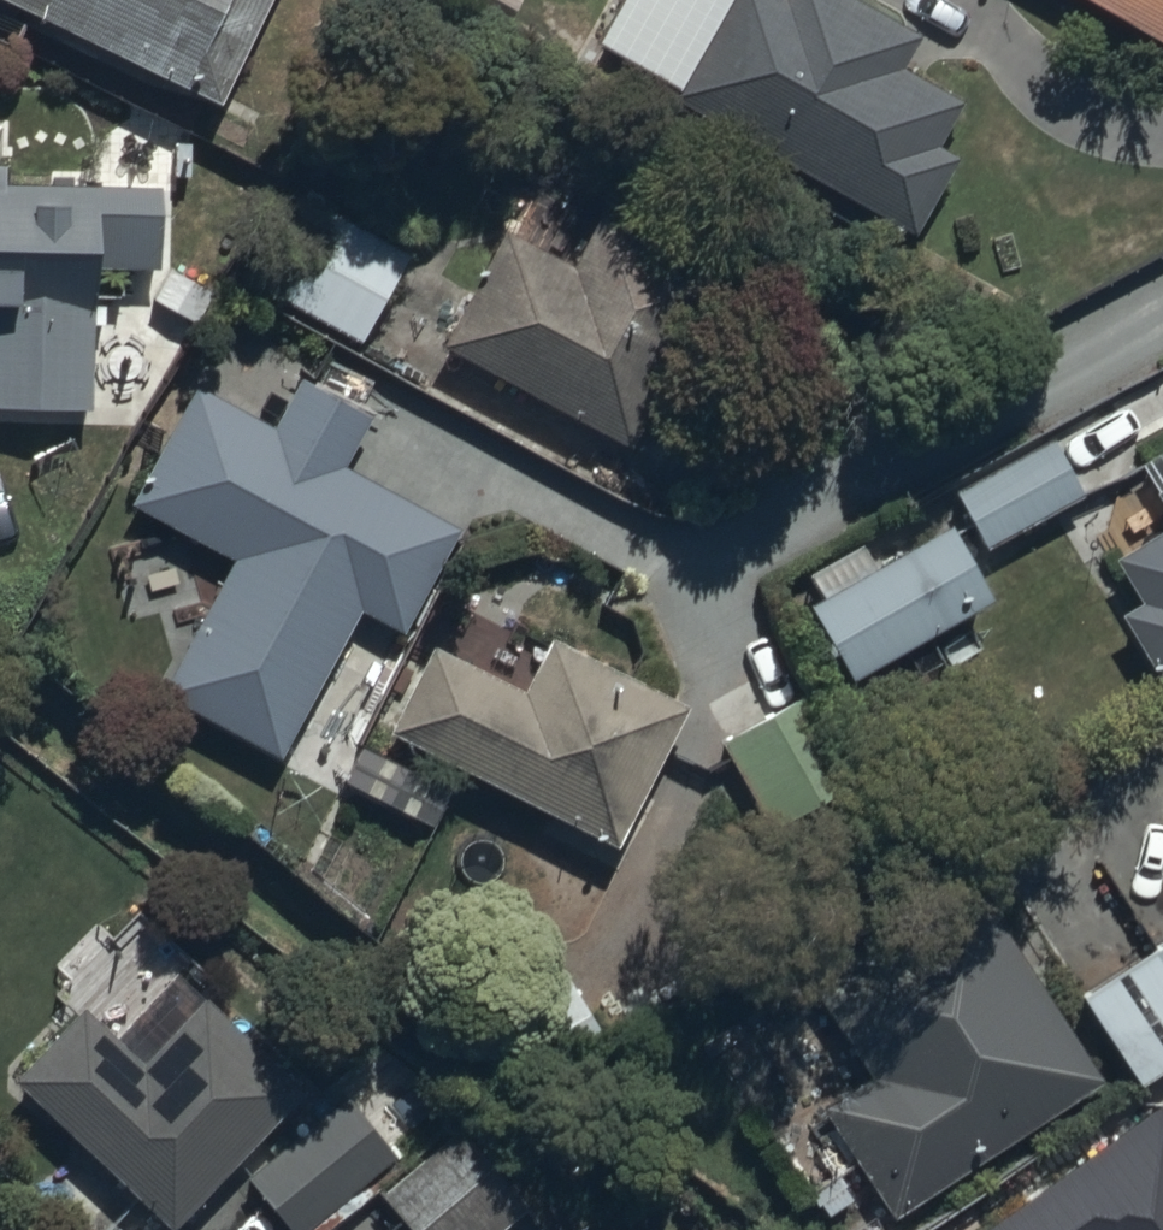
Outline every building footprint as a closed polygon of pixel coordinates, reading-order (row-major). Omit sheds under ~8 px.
[(220,92),(266,0),(33,0),(220,92)] [(876,0),(775,0),(713,111),(916,225),(961,145),(939,133),(963,90),(902,56),(920,25),(876,0)] [(1162,36),(1162,0),(1097,0),(1162,36)] [(100,274),(163,276),(166,195),(11,189),(11,172),(0,171),(0,411),(95,414),(100,274)] [(293,181),(244,268),(361,334),(410,247),(293,181)] [(505,222),(443,336),(628,436),(720,268),(604,204),(591,228),(553,208),(536,239),(505,222)] [(195,380),(132,496),(235,552),(165,680),(281,743),(360,598),(404,621),(457,524),(343,462),(374,407),(305,369),(275,424),(195,380)] [(957,481),(987,537),(1081,487),(1052,431),(957,481)] [(1144,453),(1162,485),(1162,442),(1144,453)] [(811,591),(854,667),(996,589),(955,514),(876,557),(863,534),(807,565),(819,587),(811,591)] [(1162,659),(1162,521),(1121,546),(1147,592),(1130,602),(1162,659)] [(431,635),(389,721),(618,834),(687,693),(564,632),(536,687),(431,635)] [(893,823),(816,682),(719,735),(795,876),(893,823)] [(361,742),(344,777),(431,820),(449,785),(361,742)] [(831,1097),(899,1204),(1105,1073),(987,886),(823,991),(873,1070),(831,1097)] [(1084,989),(1139,1073),(1162,1057),(1162,936),(1084,989)] [(604,1030),(551,944),(496,977),(549,1064),(604,1030)] [(85,998),(16,1069),(172,1219),(305,1081),(206,985),(142,1052),(85,998)] [(349,1095),(249,1172),(293,1229),(394,1152),(349,1095)] [(1162,1120),(1008,1229),(1162,1229),(1162,1120)] [(407,1229),(512,1229),(532,1213),(478,1147),(395,1215),(407,1229)]
